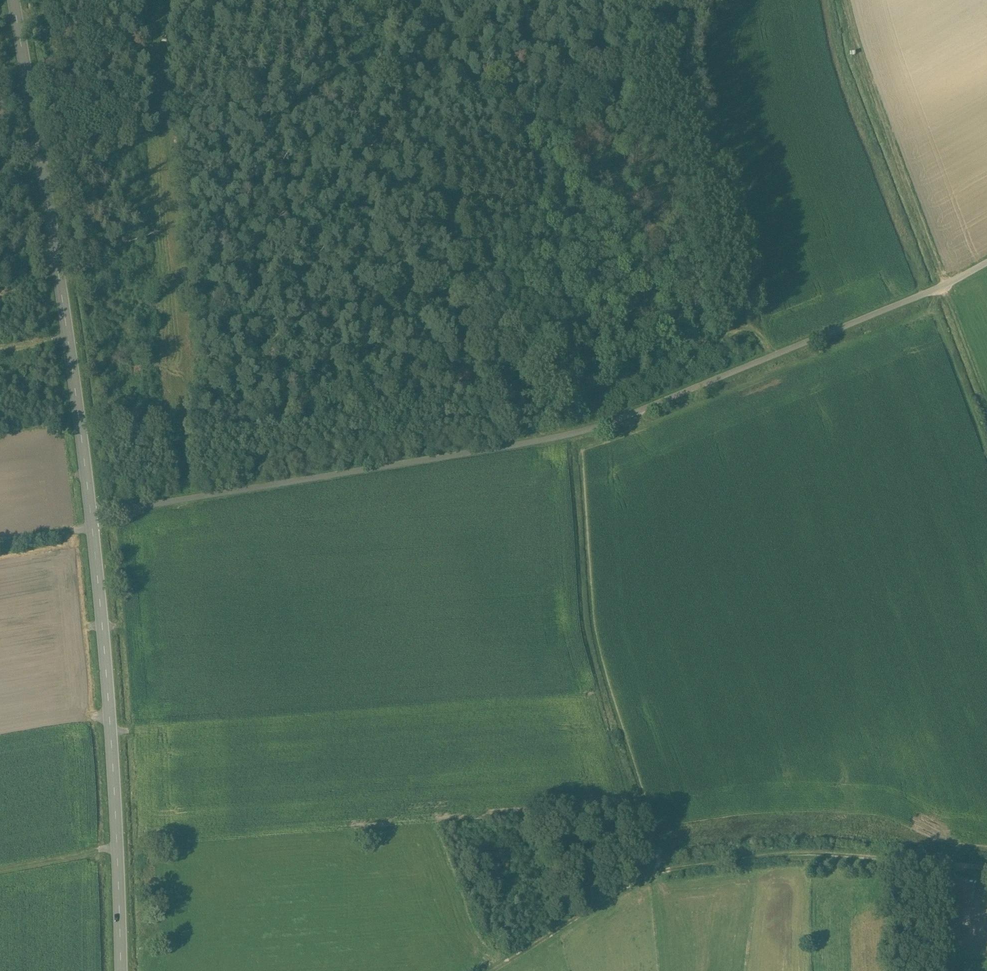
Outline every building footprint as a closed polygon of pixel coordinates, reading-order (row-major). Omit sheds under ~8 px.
[(960,886),(942,885),(942,909),(943,909),(944,943),(954,943),(954,910),(968,910),(968,892),(963,892),(963,886),(960,886)]
